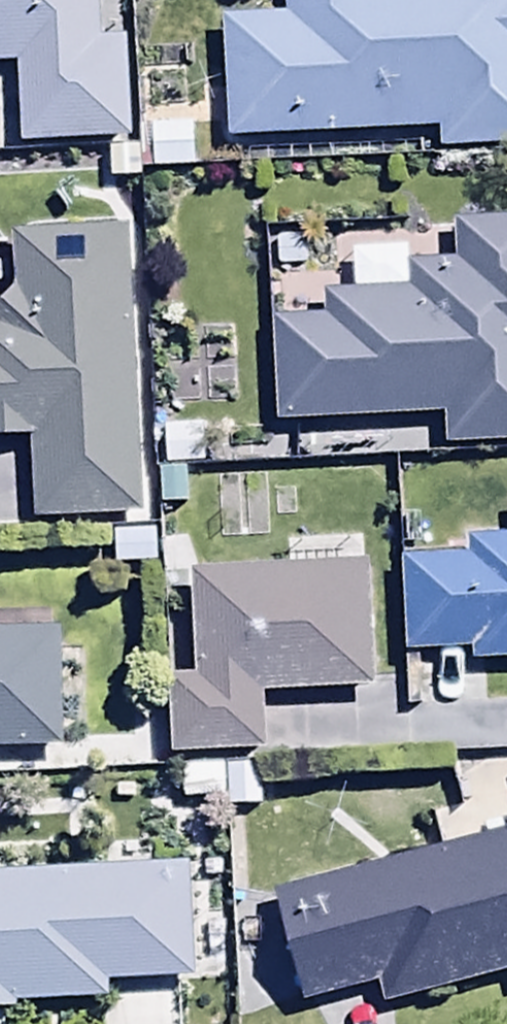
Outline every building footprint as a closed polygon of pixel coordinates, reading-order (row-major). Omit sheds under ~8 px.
[(16,70),(18,147),(130,144),(127,39),(98,40),(97,0),(0,0),(0,71),(16,70)] [(283,17),(221,18),(224,139),(437,133),(437,152),(506,153),(506,0),(283,0),(283,17)] [(138,126),(138,173),(192,172),(192,125),(138,126)] [(323,293),(324,318),(270,321),(274,426),(439,420),(440,449),(506,446),(506,219),(452,221),(454,264),(405,266),(406,290),(323,293)] [(36,521),(139,515),(124,228),(12,234),(15,294),(0,310),(0,443),(28,442),(31,492),(36,492),(36,521)] [(31,492),(0,494),(0,535),(37,533),(36,521),(36,492),(31,492)] [(472,666),(506,665),(506,540),(465,541),(466,558),(400,561),(404,658),(471,655),(472,666)] [(367,566),(191,570),(194,679),(167,680),(169,760),(266,758),(264,696),(371,693),(367,566)] [(64,753),(62,632),(0,633),(0,754),(64,753)] [(261,812),(261,768),(181,768),(181,803),(226,804),(226,812),(261,812)] [(502,827),(504,837),(274,897),(303,1009),(376,990),(380,1007),(506,975),(506,826),(502,827)] [(19,1015),(19,1007),(107,1002),(107,985),(192,981),(187,866),(0,875),(0,1016),(19,1015)]
